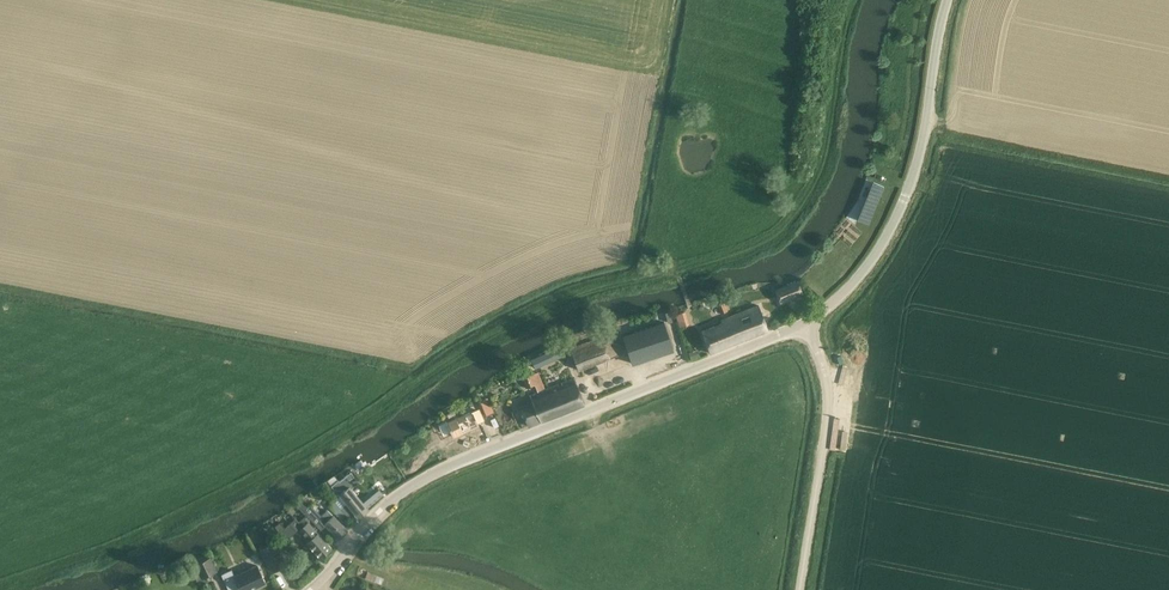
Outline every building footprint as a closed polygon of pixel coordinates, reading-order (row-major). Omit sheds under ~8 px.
[(874,183),(867,200),(877,204),(884,187),(874,183)] [(797,281),(775,290),(780,303),(802,294),(797,281)] [(720,313),(727,311),(724,303),(717,306),(720,313)] [(768,330),(764,319),(758,305),(721,320),(722,323),(702,332),(706,342),(710,353),(768,330)] [(685,311),(675,314),(680,328),(690,325),(685,311)] [(623,335),(628,352),(632,363),(673,350),(664,322),(623,335)] [(570,349),(574,359),(578,370),(623,353),(618,337),(616,338),(614,332),(570,349)] [(534,356),(534,357),(539,365),(563,353),(557,343),(534,356)] [(698,349),(688,352),(691,359),(700,356),(698,349)] [(531,375),(523,378),(527,388),(531,386),(535,385),(531,375)] [(532,401),(520,406),(524,415),(529,426),(584,404),(580,393),(574,378),(530,395),(532,401)] [(487,398),(480,402),(488,416),(494,413),(487,398)] [(448,422),(449,426),(454,437),(478,426),(471,412),(448,422)] [(359,482),(351,473),(340,481),(339,480),(331,486),(339,495),(340,495),(359,517),(369,509),(351,488),(359,482)] [(322,486),(316,491),(323,499),(329,494),(322,486)] [(368,508),(373,504),(366,495),(361,499),(368,508)] [(312,504),(307,500),(300,507),(321,530),(325,526),(340,539),(348,531),(340,522),(327,510),(322,516),(311,505),(312,504)] [(280,522),(275,527),(286,540),(288,539),(292,544),(293,543),(299,549),(303,546),(298,540),(296,542),(291,536),(297,531),(305,541),(313,549),(321,558),(331,548),(323,539),(308,523),(304,518),(299,522),(296,519),(291,524),(285,528),(280,522)] [(211,557),(196,564),(202,578),(217,571),(211,557)] [(266,583),(257,565),(235,576),(232,570),(222,574),(229,589),(252,589),(266,583)] [(385,578),(369,572),(366,579),(383,585),(385,578)]
